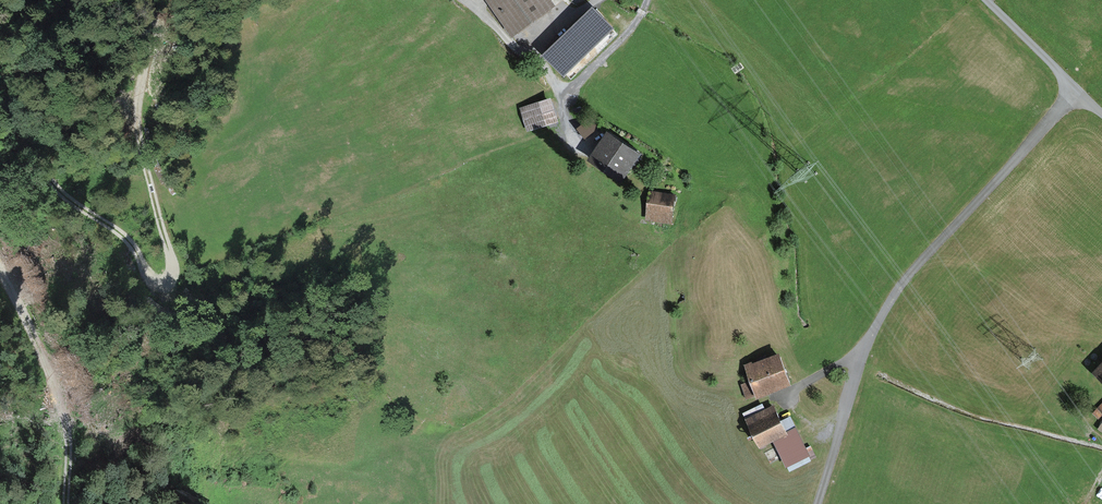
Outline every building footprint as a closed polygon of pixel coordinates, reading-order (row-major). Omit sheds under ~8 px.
[(511,38),(555,6),(550,0),(484,0),(511,38)] [(592,7),(542,56),(563,78),(614,29),(592,7)] [(551,98),(519,108),(527,132),(558,122),(551,98)] [(607,131),(591,154),(625,178),(641,155),(607,131)] [(649,191),(645,220),(671,224),(675,195),(649,191)] [(740,366),(752,394),(787,379),(775,351),(740,366)] [(1101,383),(1101,365),(1093,375),(1101,383)] [(780,401),(747,419),(770,463),(804,445),(780,401)]
